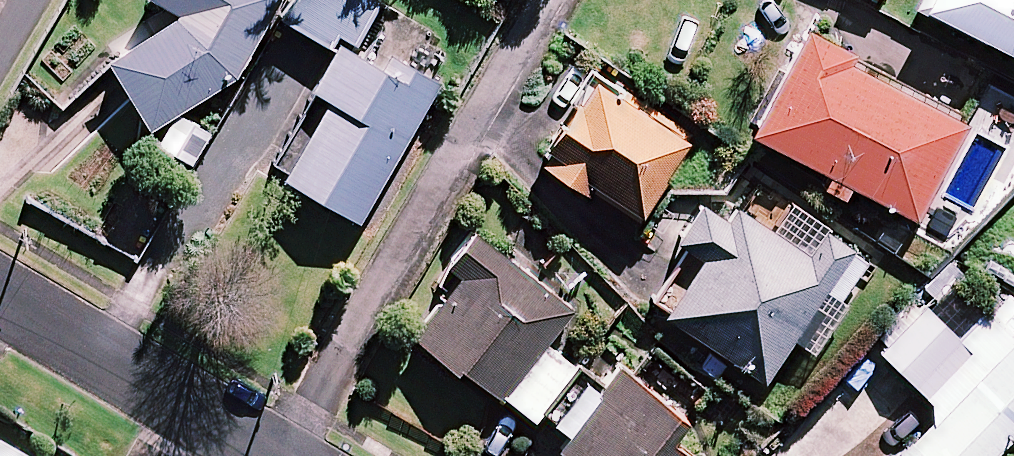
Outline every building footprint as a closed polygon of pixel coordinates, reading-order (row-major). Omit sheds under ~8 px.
[(155,29),(106,59),(149,130),(219,87),(235,75),(281,0),(178,0),(155,29)] [(371,0),(301,0),(287,24),(336,52),(313,92),(328,101),(283,179),(358,223),(434,91),(356,46),(379,5),(371,0)] [(919,8),(1013,57),(1013,0),(923,0),(919,8)] [(746,133),(828,176),(822,187),(842,198),(848,186),(913,220),(964,123),(847,62),(852,52),(802,26),(746,133)] [(687,141),(592,81),(578,103),(574,100),(543,149),(547,152),(538,165),(585,194),(590,186),(641,218),(664,181),(663,180),(687,141)] [(208,135),(177,114),(156,144),(187,165),(208,135)] [(168,209),(147,197),(117,250),(137,262),(168,209)] [(771,231),(807,256),(825,230),(827,227),(791,202),(771,231)] [(725,221),(699,203),(673,241),(700,260),(662,315),(762,383),(825,291),(852,252),(854,250),(825,230),(807,256),(771,231),(735,206),(725,221)] [(459,366),(502,399),(503,398),(545,344),(572,310),(474,233),(446,268),(459,278),(410,339),(454,373),(459,366)] [(852,252),(825,291),(839,300),(865,262),(852,252)] [(955,338),(923,306),(877,353),(923,397),(968,350),(955,338)] [(984,308),(955,338),(968,350),(923,397),(929,403),(930,422),(910,443),(904,437),(886,455),(992,455),(1013,433),(1013,337),(984,308)] [(545,344),(503,398),(533,422),(537,416),(575,368),(545,344)] [(575,368),(537,416),(565,437),(604,387),(602,385),(577,366),(575,368)] [(616,367),(602,385),(604,387),(565,437),(555,450),(562,455),(688,455),(669,442),(685,422),(616,367)]
